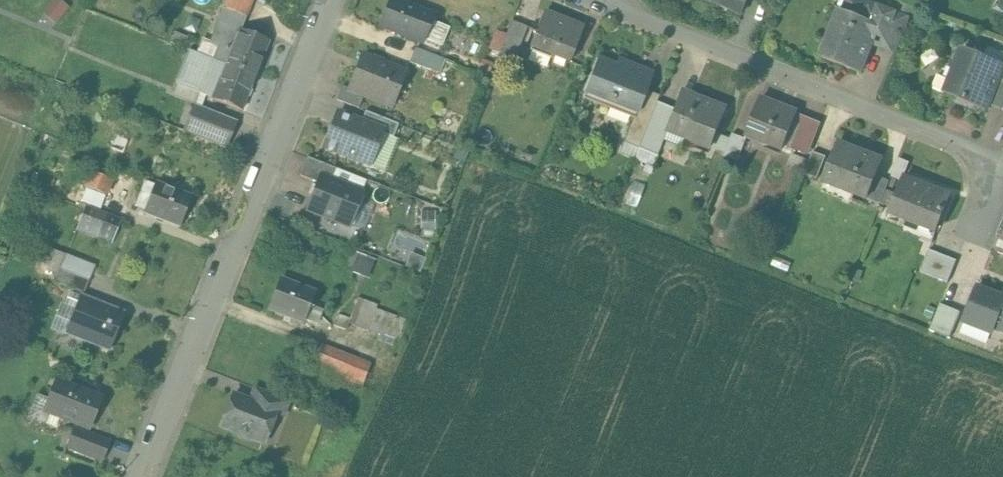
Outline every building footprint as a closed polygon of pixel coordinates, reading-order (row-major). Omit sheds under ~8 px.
[(69,7),(60,0),(54,0),(45,12),(58,22),(69,7)] [(224,9),(246,18),(253,0),(227,0),(224,9)] [(740,14),(746,0),(705,0),(740,14)] [(433,17),(391,1),(380,26),(422,42),(433,17)] [(224,9),(210,42),(219,45),(213,60),(255,76),(269,42),(241,31),(246,18),(224,9)] [(877,26),(840,12),(822,59),(859,73),(871,44),(878,27),(877,26)] [(582,29),(544,14),(530,47),(569,62),(582,29)] [(906,32),(879,21),(877,26),(878,27),(871,44),(897,54),(906,32)] [(512,22),(498,59),(512,65),(527,28),(512,22)] [(443,61),(416,50),(412,61),(411,63),(439,73),(443,61)] [(963,50),(945,95),(986,111),(998,83),(1002,69),(1002,66),(963,50)] [(213,60),(191,51),(178,83),(199,91),(198,93),(213,99),(212,99),(241,111),(255,76),(213,60)] [(374,58),(371,59),(363,56),(349,90),(364,96),(391,107),(405,73),(383,64),(381,60),(374,58)] [(512,65),(498,59),(494,69),(509,74),(512,65)] [(635,67),(619,60),(616,66),(599,59),(580,105),(583,105),(587,94),(635,114),(635,115),(637,116),(646,92),(651,80),(633,72),(635,67)] [(349,90),(342,87),(336,100),(359,109),(364,96),(349,90)] [(646,92),(637,116),(635,115),(624,143),(638,149),(656,103),(659,97),(646,92)] [(726,111),(680,93),(674,110),(665,131),(667,131),(711,149),(726,111)] [(797,114),(761,100),(747,136),(783,150),(797,114)] [(656,103),(638,149),(657,157),(667,131),(665,131),(674,110),(656,103)] [(210,117),(192,110),(183,132),(201,139),(210,117)] [(236,121),(212,112),(210,117),(201,139),(226,148),(236,121)] [(398,125),(365,112),(361,123),(382,132),(382,133),(393,138),(398,125)] [(361,123),(338,114),(324,147),(369,165),(382,133),(382,132),(361,123)] [(806,115),(792,149),(810,156),(823,122),(806,115)] [(747,140),(732,134),(724,157),(739,162),(747,140)] [(883,162),(838,144),(823,182),(867,200),(868,200),(876,177),(883,162)] [(826,158),(813,152),(804,175),(817,180),(826,158)] [(336,169),(307,158),(300,176),(318,184),(321,177),(331,182),(336,169)] [(108,181),(92,174),(85,190),(101,198),(108,181)] [(331,182),(321,177),(318,184),(308,210),(349,226),(362,194),(331,182)] [(889,182),(876,177),(868,200),(880,205),(889,182)] [(950,197),(903,179),(890,214),(936,232),(950,197)] [(191,198),(146,181),(136,206),(181,224),(191,198)] [(118,224),(69,204),(62,223),(95,236),(92,243),(108,249),(118,224)] [(346,269),(369,277),(375,259),(352,251),(346,269)] [(957,262),(929,251),(920,273),(948,284),(957,262)] [(88,281),(59,270),(54,283),(83,294),(88,281)] [(315,297),(281,283),(270,308),(274,309),(273,311),(281,314),(282,312),(305,322),(315,297)] [(978,288),(964,323),(991,334),(993,328),(1002,332),(1002,298),(978,288)] [(125,313),(82,298),(68,335),(111,351),(125,313)] [(368,299),(357,325),(399,342),(405,325),(377,313),(380,304),(368,299)] [(960,313),(940,305),(930,331),(950,339),(960,313)] [(350,322),(337,316),(334,324),(347,329),(350,322)] [(370,365),(315,342),(306,365),(361,387),(370,365)] [(94,396),(56,381),(44,412),(89,429),(98,406),(91,404),(94,396)] [(289,402),(255,389),(250,401),(276,412),(276,413),(283,416),(289,402)] [(250,401),(233,395),(221,427),(236,433),(236,435),(247,439),(249,438),(264,443),(276,413),(276,412),(250,401)] [(108,442),(75,429),(68,448),(101,461),(108,442)]
